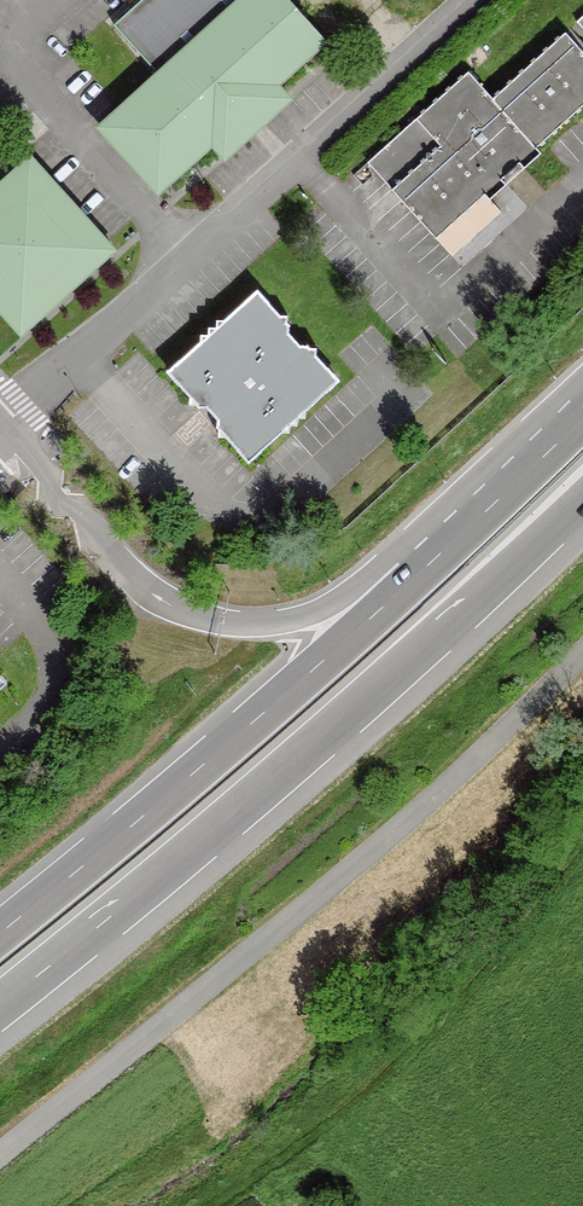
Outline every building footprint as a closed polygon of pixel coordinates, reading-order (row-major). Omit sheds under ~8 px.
[(158,182),(212,134),(225,147),(280,98),(268,84),(322,35),(291,0),(142,0),(116,23),(162,76),(108,125),(158,182)] [(453,254),(503,208),(491,197),(507,183),(502,176),(520,162),(524,167),(542,151),(537,145),(582,103),(582,52),(566,32),(493,98),(469,71),(369,161),(453,254)] [(21,321),(103,247),(29,166),(0,192),(0,298),(21,321)] [(227,434),(250,458),(282,429),(288,429),(289,421),(297,422),(297,414),(305,414),(305,408),(338,378),(314,353),(315,347),(309,348),(306,344),(300,344),(287,331),(288,323),(286,321),(286,315),(279,315),(257,291),(226,319),(218,318),(218,325),(210,325),(210,332),(202,333),(202,341),(170,370),(192,394),(191,402),(198,403),(200,406),(207,406),(219,418),(218,425),(222,428),(220,434),(227,434)]
